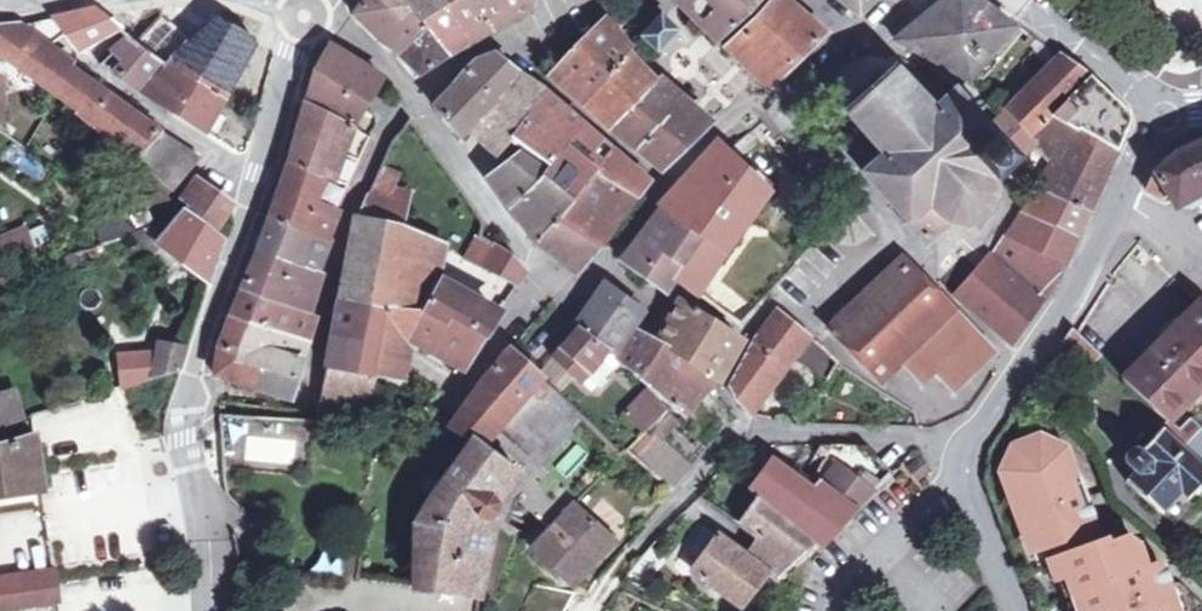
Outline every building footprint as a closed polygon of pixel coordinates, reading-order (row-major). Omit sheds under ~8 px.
[(132,41),(167,62),(228,98),(260,42),(220,20),(228,0),(144,0),(137,2),(57,21),(82,52),(117,32),(132,41)] [(231,0),(228,0),(220,20),(260,42),(274,17),(231,0)] [(381,0),(358,0),(352,6),(392,45),(409,31),(381,0)] [(409,31),(423,20),(419,14),(408,0),(381,0),(409,31)] [(441,0),(408,0),(419,14),(441,0)] [(469,35),(446,0),(441,0),(419,14),(423,20),(447,49),(469,35)] [(469,35),(529,2),(528,0),(446,0),(469,35)] [(750,8),(740,0),(682,0),(716,33),(750,8)] [(769,82),(817,34),(780,0),(766,0),(720,45),(748,74),(755,70),(769,82)] [(750,8),(756,0),(740,0),(750,8)] [(862,15),(878,0),(844,0),(862,15)] [(947,69),(967,48),(989,64),(1018,28),(1006,19),(979,1),(977,0),(950,0),(904,42),(947,69)] [(666,28),(653,15),(636,33),(650,47),(666,28)] [(543,70),(576,99),(620,50),(595,21),(592,18),(543,70)] [(409,31),(392,45),(418,69),(447,49),(423,20),(409,31)] [(75,70),(16,28),(0,28),(0,56),(56,95),(75,70)] [(144,92),(167,62),(132,41),(103,66),(144,92)] [(296,98),(345,127),(355,109),(374,74),(321,41),(302,69),(296,98)] [(971,84),(989,64),(967,48),(947,69),(971,84)] [(644,73),(620,50),(576,99),(602,122),(644,78),(644,73)] [(455,135),(467,120),(509,68),(493,54),(487,51),(467,60),(455,76),(433,100),(455,135)] [(1047,126),(1057,116),(1094,78),(1089,74),(1067,59),(1025,101),(1047,126)] [(259,117),(228,98),(167,62),(144,92),(207,133),(221,110),(256,131),(259,117)] [(497,144),(505,132),(539,88),(509,68),(467,120),(497,144)] [(136,164),(164,132),(140,116),(75,70),(56,95),(95,121),(116,140),(114,143),(136,164)] [(1023,162),(995,132),(959,94),(937,114),(897,71),(849,115),(887,157),(866,175),(929,246),(955,225),(962,225),(969,226),(976,224),(983,221),(990,216),(993,211),(998,204),(999,192),(999,183),(1023,162)] [(602,122),(628,141),(666,97),(644,78),(602,122)] [(1087,132),(1120,151),(1136,117),(1104,87),(1094,78),(1057,116),(1083,135),(1087,132)] [(505,132),(523,148),(559,101),(539,88),(505,132)] [(696,122),(666,97),(628,141),(654,161),(696,122)] [(296,98),(287,130),(317,142),(315,147),(344,158),(356,133),(345,127),(296,98)] [(575,116),(559,101),(523,148),(541,165),(575,116)] [(1035,138),(1047,126),(1025,101),(1012,114),(1035,138)] [(368,117),(355,109),(345,127),(356,133),(359,135),(368,117)] [(1012,114),(995,132),(1023,162),(1039,147),(1041,145),(1035,138),(1012,114)] [(605,143),(575,116),(541,165),(536,172),(561,198),(567,191),(590,160),(605,143)] [(1104,184),(1120,151),(1087,132),(1083,135),(1057,116),(1047,126),(1035,138),(1041,145),(1039,147),(1055,164),(1064,174),(1104,184)] [(334,181),(344,158),(315,147),(317,142),(287,130),(279,160),(334,181)] [(164,132),(136,164),(173,198),(203,158),(164,132)] [(605,143),(590,160),(629,194),(642,176),(605,143)] [(709,144),(651,208),(675,226),(696,242),(668,280),(687,295),(761,196),(718,153),(709,144)] [(1183,153),(1158,169),(1146,189),(1163,199),(1168,197),(1174,204),(1201,188),(1201,144),(1183,153)] [(561,198),(536,172),(514,148),(484,175),(532,238),(561,198)] [(260,213),(314,236),(334,181),(279,160),(260,213)] [(590,160),(567,191),(609,223),(629,194),(590,160)] [(1037,184),(1023,168),(1007,183),(1020,199),(1037,184)] [(1092,210),(1104,184),(1064,174),(1052,187),(1092,210)] [(190,207),(186,210),(217,233),(237,206),(199,180),(183,201),(186,204),(190,207)] [(139,206),(158,202),(153,182),(135,186),(139,206)] [(1079,238),(1092,210),(1052,187),(1043,183),(1021,213),(1079,238)] [(1174,204),(1184,210),(1201,200),(1201,188),(1174,204)] [(567,191),(561,198),(532,238),(575,265),(609,223),(567,191)] [(368,195),(357,217),(403,225),(410,204),(368,195)] [(617,256),(640,272),(675,226),(651,208),(617,256)] [(227,240),(217,233),(186,210),(181,215),(138,232),(159,250),(163,245),(212,284),(227,240)] [(101,244),(124,230),(114,213),(91,228),(101,244)] [(260,213),(248,248),(302,268),(314,236),(260,213)] [(1045,309),(1079,238),(1021,213),(985,262),(1043,308),(1045,309)] [(403,225),(357,217),(353,225),(338,291),(382,300),(403,225)] [(29,248),(19,225),(0,232),(0,259),(29,248)] [(414,307),(434,281),(445,247),(403,225),(382,300),(414,307)] [(662,288),(668,280),(696,242),(675,226),(640,272),(662,288)] [(477,267),(490,245),(474,235),(460,258),(477,267)] [(490,245),(477,267),(510,284),(517,272),(504,254),(490,245)] [(302,268),(248,248),(232,288),(301,311),(325,278),(302,268)] [(17,289),(82,266),(77,252),(13,274),(17,289)] [(935,375),(954,394),(994,356),(962,322),(906,262),(833,331),(885,384),(904,367),(924,386),(935,375)] [(1019,340),(1043,308),(985,262),(958,299),(1010,341),(1019,340)] [(697,292),(733,323),(756,297),(719,266),(697,292)] [(494,317),(434,281),(414,307),(481,338),(482,326),(494,317)] [(593,284),(570,320),(601,348),(605,353),(627,323),(634,314),(593,284)] [(301,311),(232,288),(212,336),(204,370),(282,396),(295,357),(289,355),(301,311)] [(382,300),(338,291),(322,364),(369,376),(393,392),(406,344),(458,371),(461,368),(481,338),(414,307),(382,300)] [(652,337),(683,362),(708,321),(673,296),(659,323),(652,337)] [(1171,422),(1201,393),(1201,307),(1199,304),(1123,379),(1130,385),(1169,425),(1171,422)] [(791,366),(796,359),(809,340),(778,313),(758,340),(750,353),(736,375),(731,386),(733,392),(738,401),(745,409),(751,414),(791,366)] [(605,353),(601,348),(570,320),(569,323),(573,326),(545,354),(546,355),(560,367),(572,379),(573,377),(584,388),(610,360),(608,358),(609,356),(605,353)] [(683,362),(705,379),(709,382),(708,380),(730,337),(708,321),(683,362)] [(705,379),(683,362),(652,337),(627,323),(605,353),(609,356),(608,358),(610,360),(649,387),(673,410),(705,379)] [(1063,344),(1069,350),(1079,336),(1072,329),(1063,344)] [(1079,336),(1069,350),(1085,366),(1101,357),(1079,336)] [(809,340),(796,359),(828,381),(839,366),(809,340)] [(150,352),(149,380),(165,376),(173,374),(181,349),(150,345),(150,352)] [(443,423),(467,439),(476,445),(487,427),(533,370),(503,345),(472,379),(443,423)] [(149,380),(150,352),(115,359),(117,387),(149,380)] [(545,382),(560,367),(546,355),(533,370),(545,382)] [(0,398),(0,428),(27,419),(15,393),(0,398)] [(623,418),(642,437),(649,430),(667,413),(654,399),(648,394),(623,418)] [(306,444),(306,418),(221,417),(220,467),(293,468),(293,444),(306,444)] [(1169,425),(1140,456),(1133,453),(1126,460),(1128,466),(1137,475),(1129,483),(1163,517),(1184,496),(1191,503),(1201,491),(1201,432),(1194,424),(1191,421),(1179,432),(1171,422),(1169,425)] [(693,471),(649,430),(642,437),(630,448),(676,491),(682,485),(693,471)] [(48,491),(41,437),(0,450),(0,499),(48,491)] [(512,466),(476,445),(467,439),(409,521),(408,585),(454,588),(475,593),(490,511),(484,507),(491,503),(491,495),(512,466)] [(549,466),(563,481),(588,458),(574,443),(549,466)] [(1089,493),(1086,483),(1081,485),(1079,485),(1078,482),(1075,472),(1063,465),(1068,455),(1063,452),(1047,443),(1019,452),(1006,477),(1035,553),(1053,547),(1059,561),(1052,563),(1059,581),(1072,576),(1085,610),(1177,610),(1169,587),(1162,589),(1157,578),(1163,576),(1161,568),(1148,572),(1140,550),(1143,549),(1136,542),(1106,552),(1095,524),(1091,525),(1087,513),(1095,510),(1089,493)] [(752,494),(757,499),(823,547),(896,476),(871,449),(812,486),(775,462),(752,494)] [(923,458),(912,467),(921,477),(931,469),(923,458)] [(809,561),(823,547),(757,499),(741,523),(771,541),(779,546),(783,542),(809,561)] [(572,503),(534,548),(574,582),(612,538),(572,503)] [(40,558),(37,509),(0,511),(0,560),(40,558)] [(705,564),(724,538),(712,530),(706,531),(693,550),(694,555),(705,564)] [(740,607),(773,570),(756,559),(724,538),(705,564),(698,574),(740,607)] [(756,559),(773,570),(788,580),(809,561),(783,542),(779,546),(771,541),(756,559)] [(544,581),(530,610),(571,610),(572,609),(583,589),(562,585),(544,581)] [(26,591),(29,610),(63,606),(61,585),(26,591)] [(0,589),(0,610),(23,610),(18,586),(0,589)]
